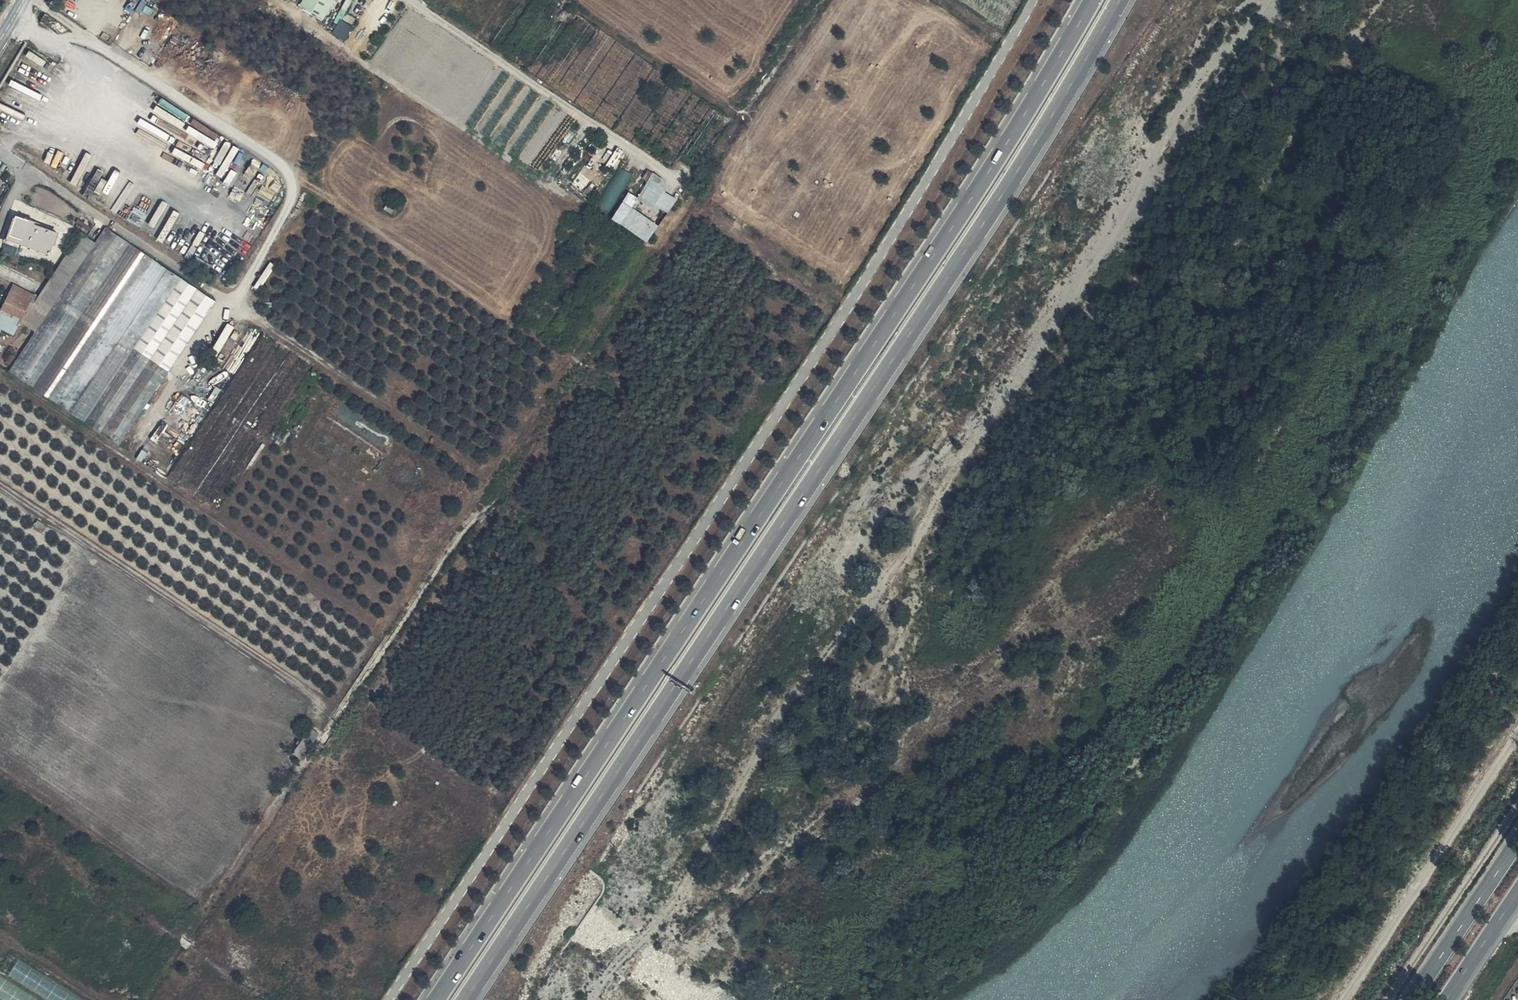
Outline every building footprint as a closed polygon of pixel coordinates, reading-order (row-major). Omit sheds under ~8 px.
[(301,5),(326,18),(336,0),(303,0),(301,5)] [(346,38),(353,26),(343,19),(335,31),(346,38)] [(629,190),(613,219),(650,240),(660,222),(636,208),(642,198),(669,214),(678,197),(666,190),(671,181),(653,171),(640,196),(629,190)] [(2,238),(47,251),(52,231),(26,223),(27,220),(9,214),(2,238)] [(83,227),(69,250),(84,260),(99,238),(83,227)] [(69,250),(41,295),(56,305),(84,260),(69,250)] [(249,275),(253,269),(247,266),(243,271),(249,275)] [(2,313),(23,324),(25,319),(31,323),(36,313),(31,312),(32,309),(30,308),(34,300),(14,289),(2,313)] [(261,331),(182,461),(197,469),(205,456),(218,463),(258,398),(256,397),(268,377),(260,372),(278,341),(261,331)] [(47,526),(40,522),(36,527),(43,532),(47,526)] [(294,751),(302,757),(320,733),(313,727),(294,751)]
